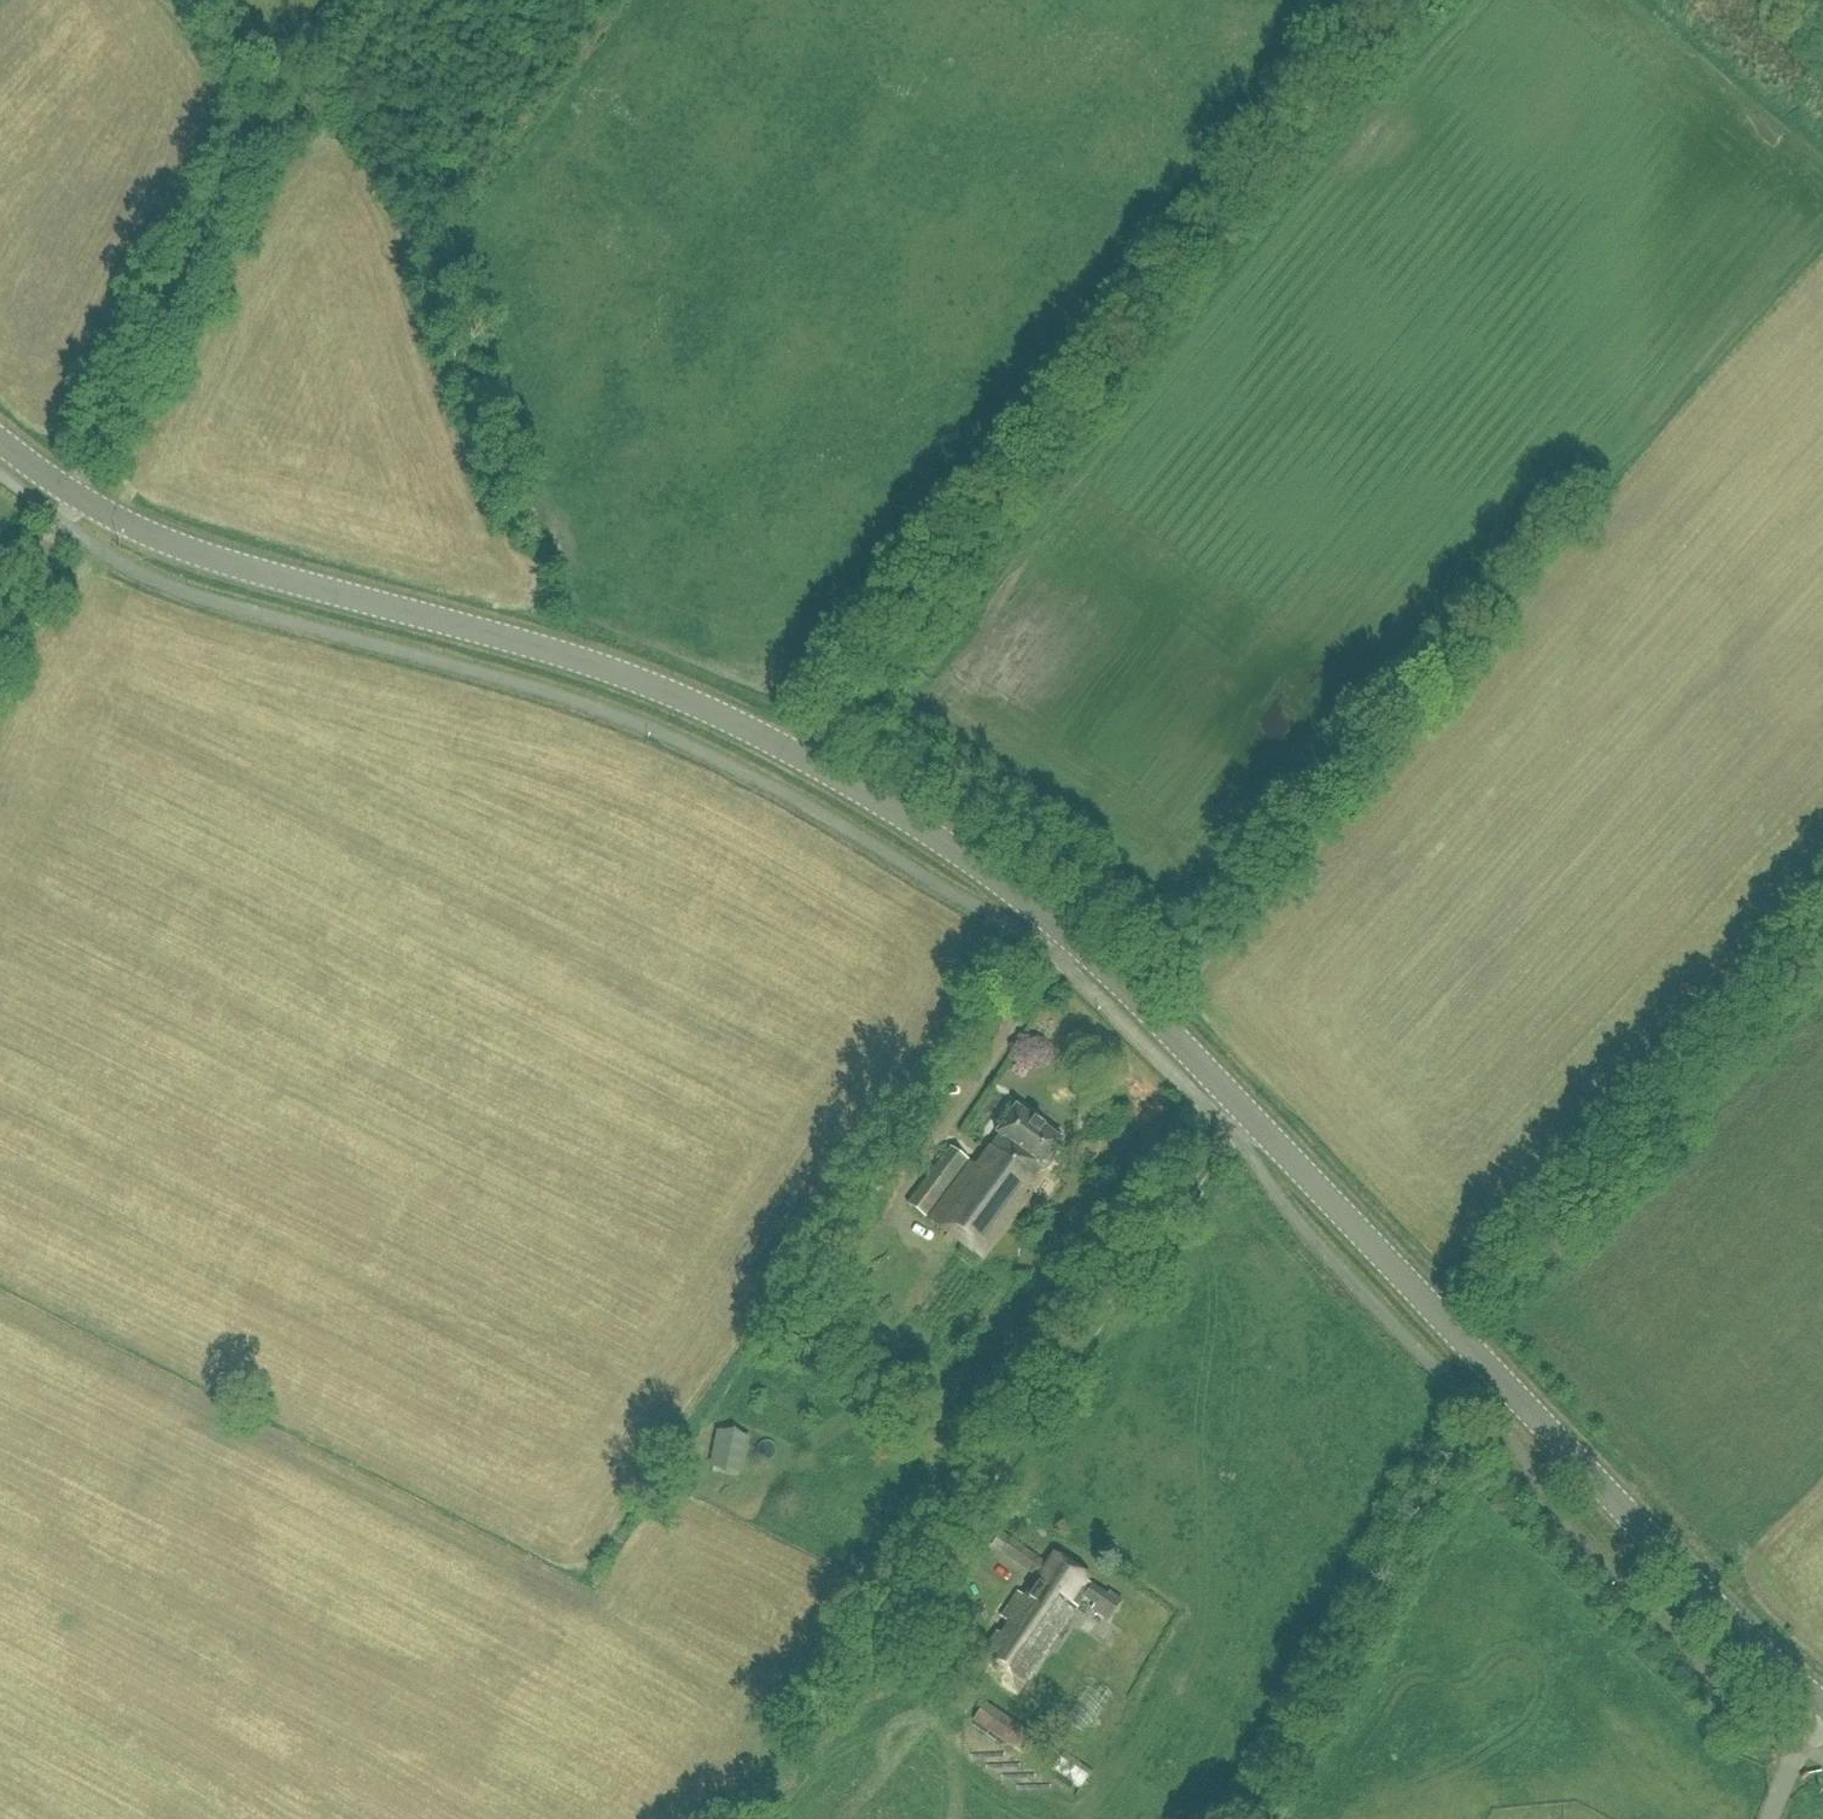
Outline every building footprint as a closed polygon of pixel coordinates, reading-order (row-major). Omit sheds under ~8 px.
[(971,1165),(930,1220),(982,1259),(1028,1197),(1022,1193),(1062,1141),(1016,1106),(995,1133),(999,1136),(975,1168),(971,1165)] [(967,1159),(950,1146),(906,1205),(924,1218),(967,1159)] [(991,1546),(1036,1577),(1038,1579),(1026,1597),(1019,1592),(1001,1619),(1009,1624),(1001,1635),(998,1633),(975,1667),(1016,1694),(1083,1594),(1095,1602),(1090,1609),(1107,1620),(1122,1596),(1105,1585),(1104,1587),(1093,1580),(1094,1579),(1055,1553),(1049,1563),(1001,1531),(991,1546)] [(973,1721),(1021,1753),(1033,1735),(986,1702),(973,1721)]
